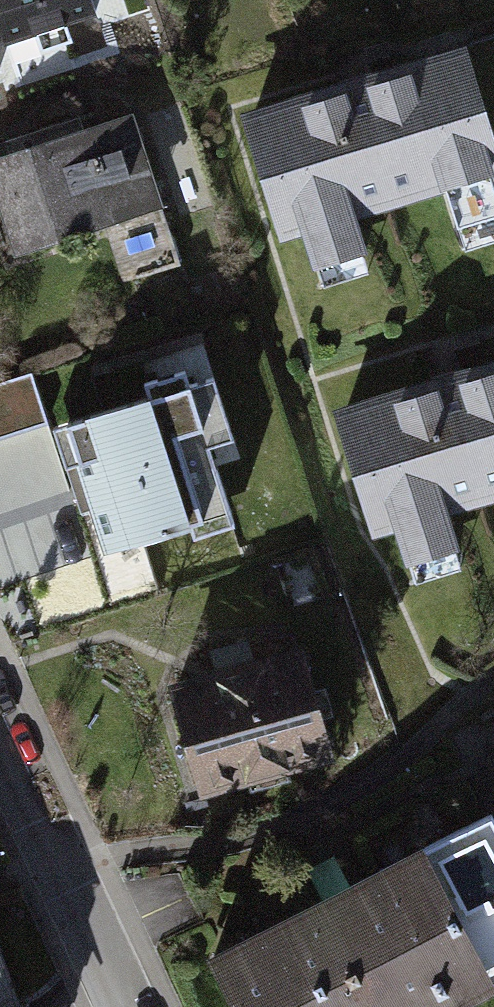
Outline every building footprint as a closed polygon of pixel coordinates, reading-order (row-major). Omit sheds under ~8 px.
[(240,105),(280,236),(301,230),(318,288),(372,272),(354,214),(435,190),(452,244),(493,232),(493,173),(492,165),(493,165),(493,83),(479,33),(240,105)] [(0,148),(0,219),(10,253),(157,211),(128,111),(0,148)] [(333,399),(373,531),(394,524),(411,583),(465,567),(447,508),(493,495),(493,352),(333,399)] [(132,406),(45,432),(85,570),(178,538),(132,406)] [(310,640),(171,673),(199,788),(337,755),(310,640)] [(209,946),(240,1006),(442,1006),(493,981),(493,808),(492,804),(209,946)] [(0,954),(0,1006),(17,1006),(0,954)]
